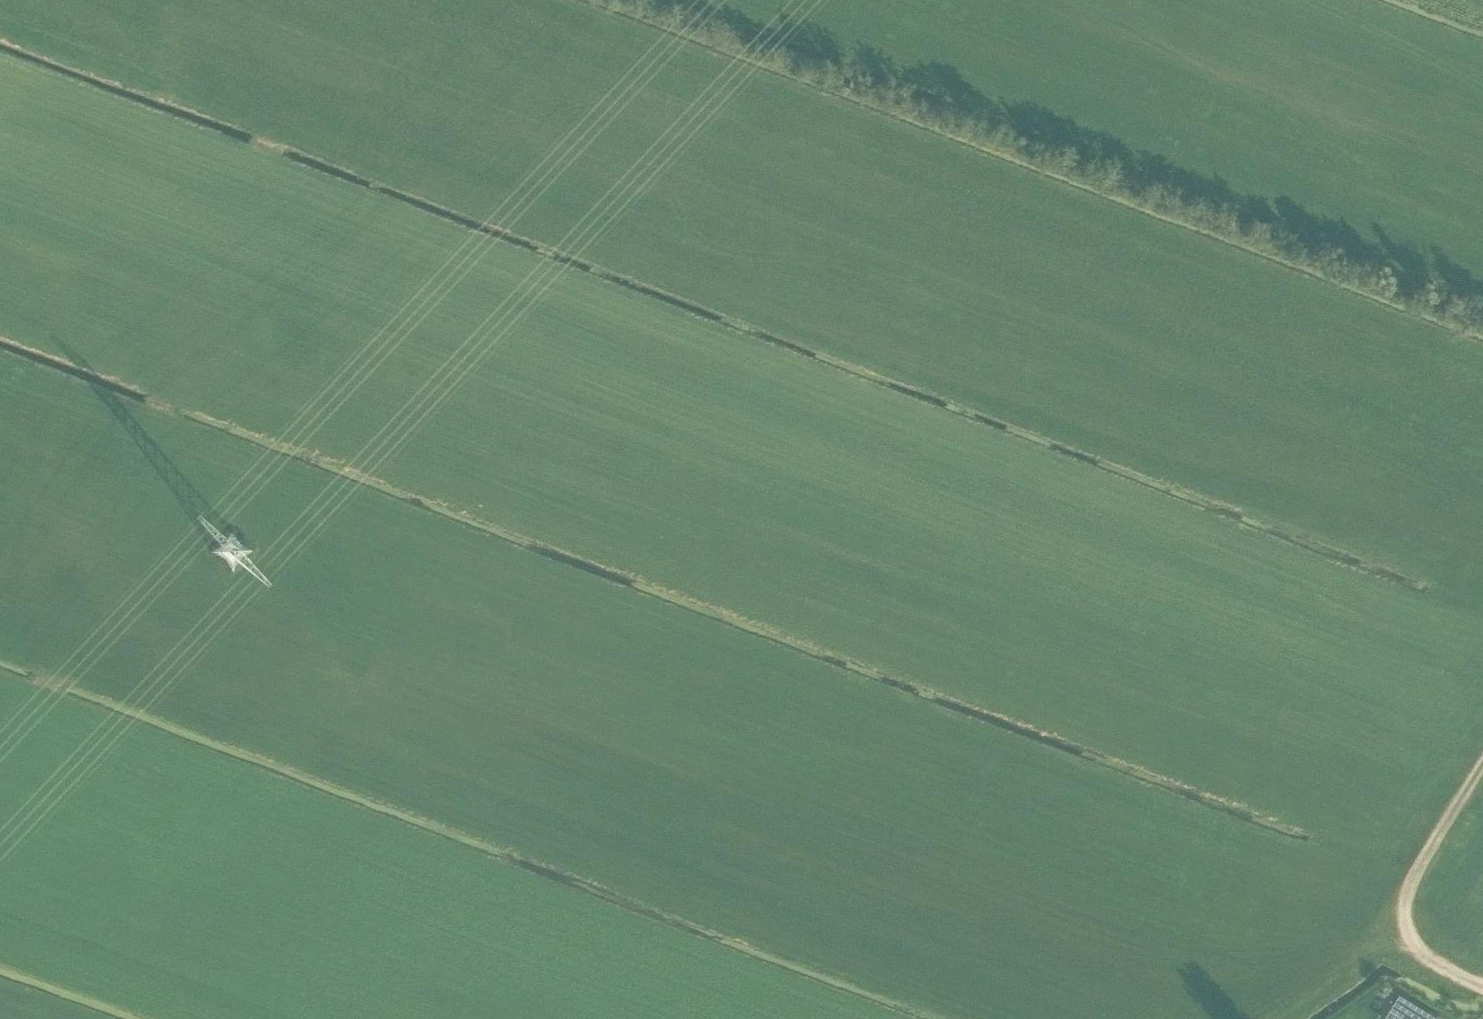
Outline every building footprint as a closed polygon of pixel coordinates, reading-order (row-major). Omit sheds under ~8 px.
[(1401,1018),(1431,1018),(1432,1016),(1398,995),(1388,1011),(1401,1018)]
